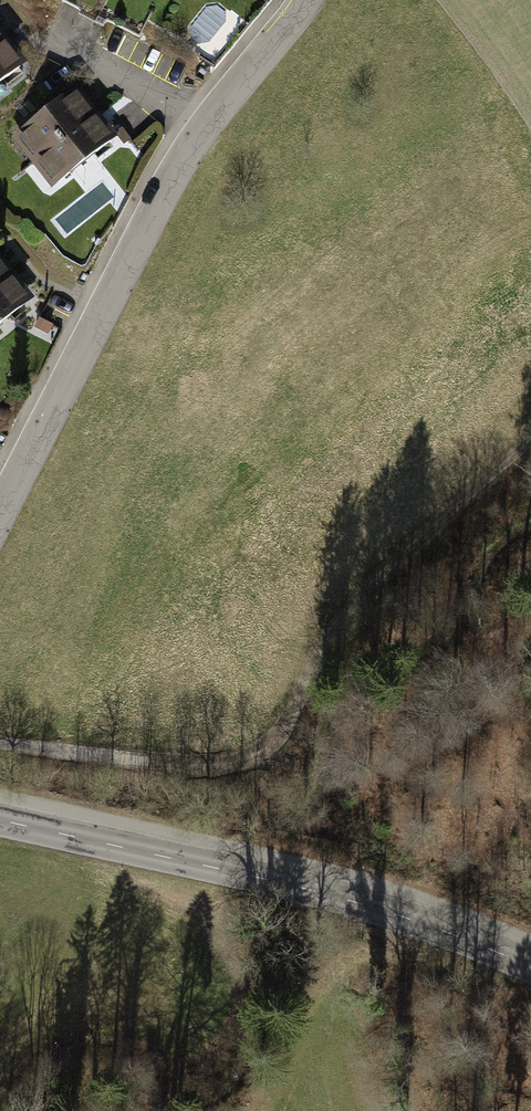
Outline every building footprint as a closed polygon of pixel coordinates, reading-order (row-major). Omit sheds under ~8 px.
[(0,30),(0,108),(37,83),(1,30),(0,30)] [(74,92),(17,136),(53,183),(110,140),(74,92)] [(0,265),(0,342),(40,315),(4,262),(0,265)]
